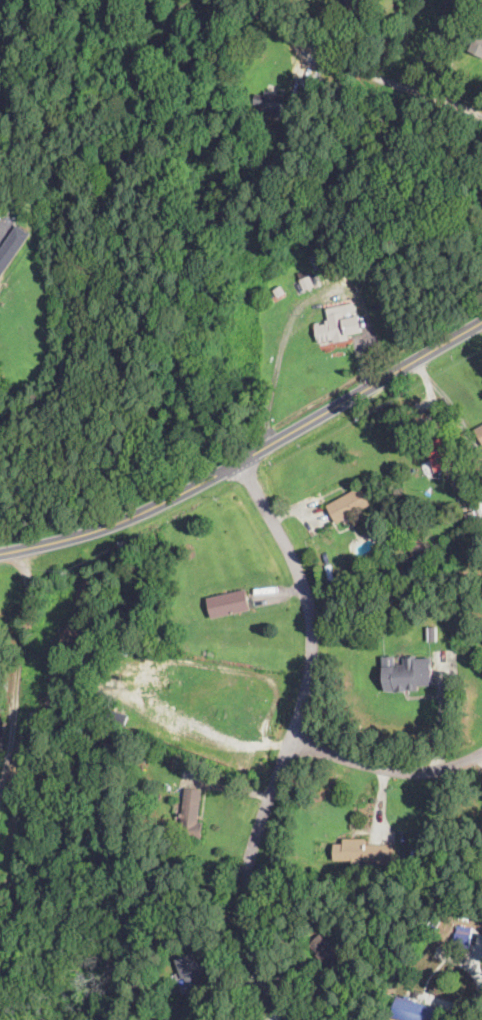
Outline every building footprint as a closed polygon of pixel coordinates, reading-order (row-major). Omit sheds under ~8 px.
[(334,3),(337,0),(358,0),(346,13),(334,3)] [(480,31),(481,32),(481,58),(469,51),(480,31)] [(278,93),(277,97),(284,99),(281,118),(263,115),(263,112),(258,111),(260,105),(255,104),(256,94),(265,96),(266,91),(278,93)] [(31,235),(0,280),(0,252),(18,226),(31,235)] [(313,263),(311,258),(320,254),(323,259),(313,263)] [(305,291),(298,274),(307,271),(314,287),(305,291)] [(278,297),(274,291),(281,286),(285,292),(278,297)] [(361,319),(361,320),(363,333),(348,336),(348,341),(335,343),(334,340),(318,343),(315,324),(320,323),(320,325),(329,323),(329,321),(343,319),(343,320),(361,317),(361,319)] [(442,438),(444,444),(446,443),(455,465),(426,476),(421,464),(431,460),(425,444),(442,438)] [(337,524),(327,506),(361,486),(371,504),(337,524)] [(476,521),(468,524),(462,509),(475,504),(476,503),(481,518),(476,521)] [(429,564),(429,567),(420,568),(421,574),(414,575),(410,546),(426,543),(429,564)] [(213,619),(212,619),(208,599),(246,590),(251,610),(213,619)] [(438,642),(428,642),(428,628),(438,628),(438,642)] [(417,657),(418,660),(431,659),(433,685),(418,686),(419,692),(395,693),(395,691),(385,692),(383,658),(396,657),(396,665),(404,665),(404,658),(417,657)] [(148,756),(146,763),(133,760),(134,755),(135,752),(148,755),(148,756)] [(200,836),(200,840),(179,837),(185,789),(202,791),(198,822),(202,823),(200,836)] [(366,840),(366,845),(385,845),(384,865),(363,865),(364,861),(360,861),(360,868),(352,868),(352,861),(333,860),(333,859),(334,844),(344,844),(345,839),(366,839),(366,840)] [(407,869),(401,869),(400,860),(420,859),(420,868),(407,869)] [(469,950),(454,948),(458,925),(473,927),(469,950)] [(320,935),(326,940),(328,937),(334,943),(337,939),(348,948),(330,968),(316,955),(317,953),(309,946),(320,935)] [(196,962),(198,961),(203,975),(199,977),(202,986),(190,990),(186,979),(182,980),(175,960),(193,954),(196,962)] [(438,1009),(435,1019),(397,1019),(390,1018),(397,996),(404,998),(404,996),(410,997),(409,1000),(438,1009)]
